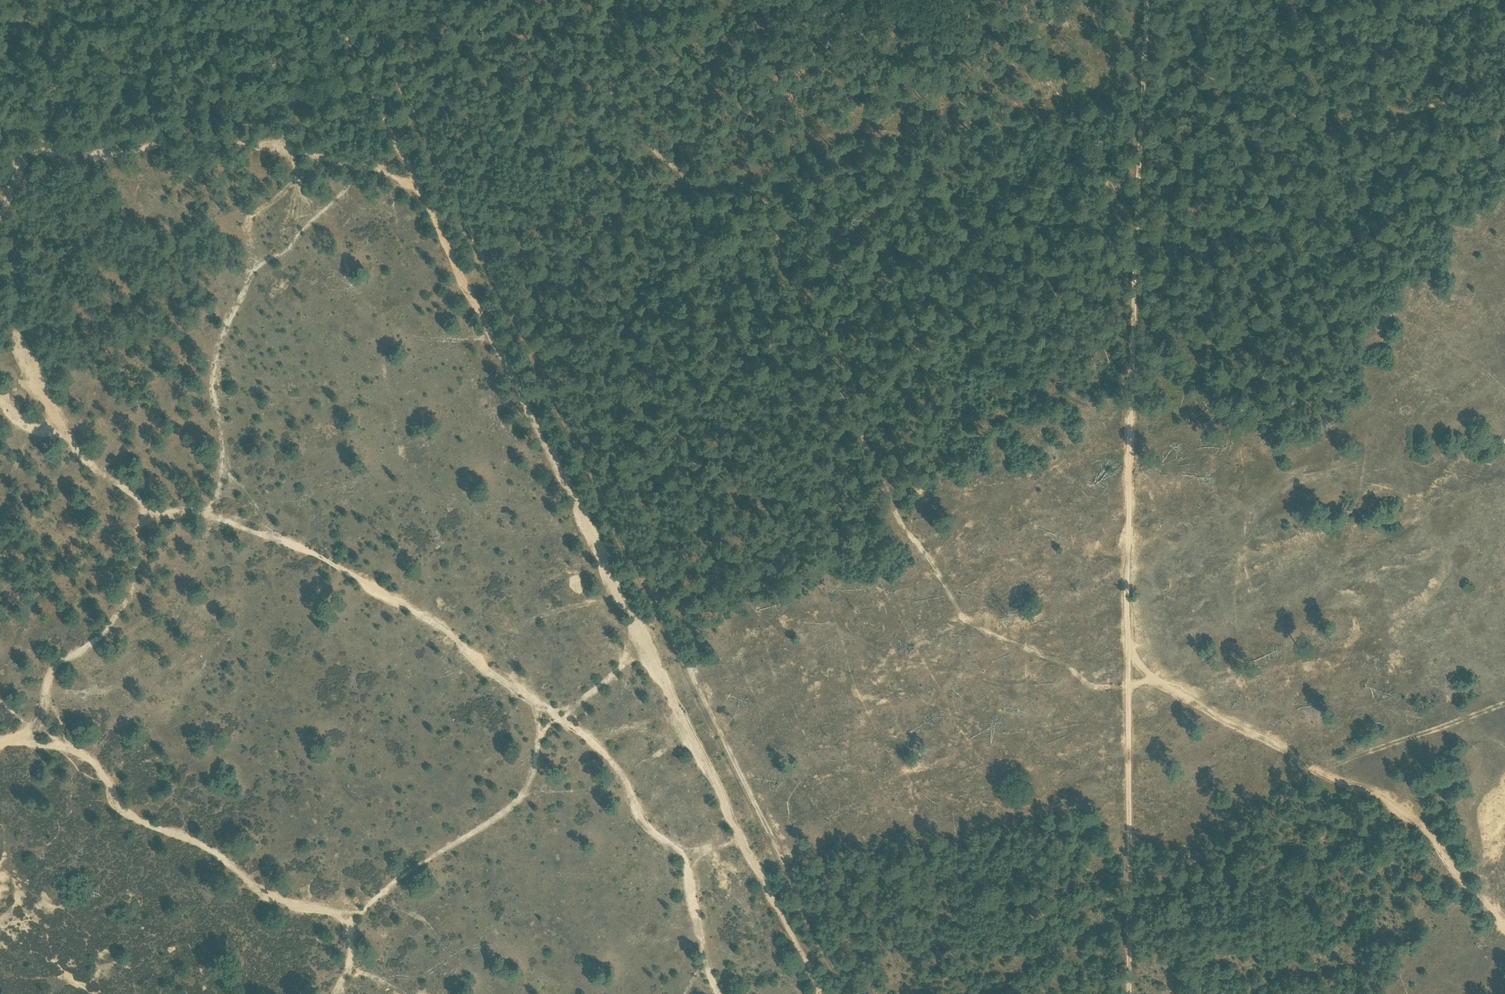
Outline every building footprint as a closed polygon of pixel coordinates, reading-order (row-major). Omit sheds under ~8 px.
[(140,145),(157,140),(155,132),(138,137),(140,145)]
